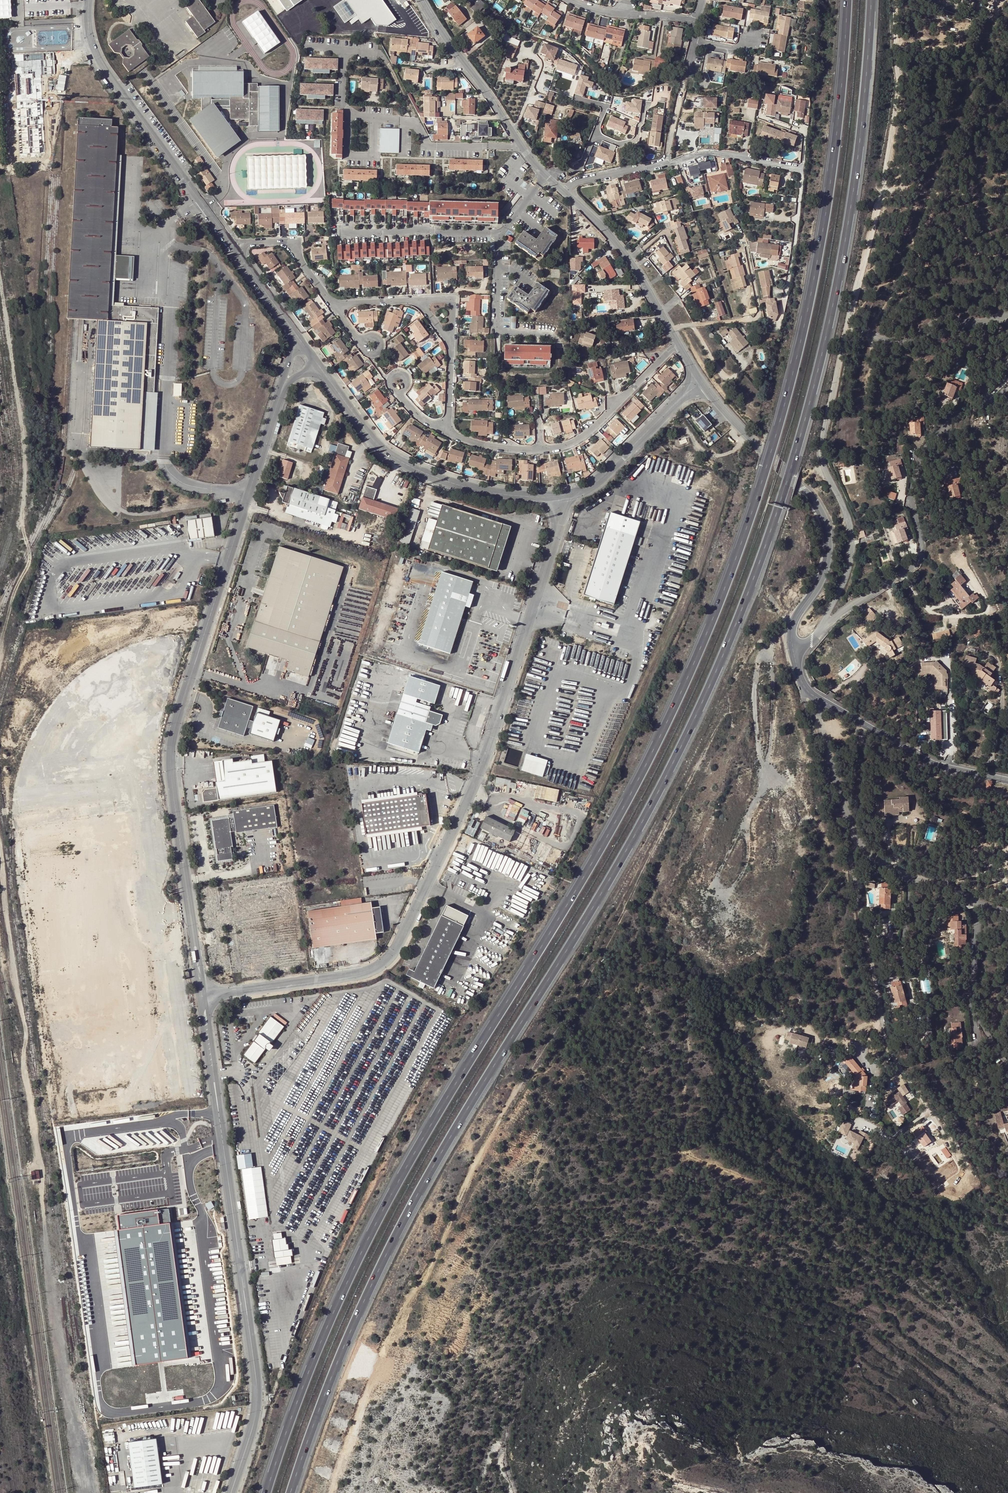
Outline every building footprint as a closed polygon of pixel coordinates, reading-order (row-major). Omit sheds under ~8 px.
[(13,18),(12,0),(0,0),(0,19),(13,18)] [(198,0),(192,0),(189,2),(185,5),(193,16),(186,22),(197,38),(205,32),(204,31),(215,22),(198,0)] [(293,1),(304,17),(311,11),(310,9),(324,0),(295,0),(293,1)] [(475,4),(481,9),(485,5),(480,0),(476,0),(474,2),(475,4)] [(524,5),(528,7),(532,9),(537,1),(536,0),(528,0),(524,5)] [(540,3),(537,1),(532,9),(540,15),(541,12),(547,4),(542,1),(540,3)] [(396,5),(397,6),(398,8),(396,9),(392,11),(390,9),(385,13),(383,15),(382,14),(381,12),(376,15),(386,27),(395,21),(397,23),(409,15),(400,2),(396,5)] [(548,2),(547,4),(541,12),(549,18),(553,11),(554,9),(551,7),(553,5),(548,2)] [(452,3),(446,8),(448,10),(449,11),(448,12),(459,26),(466,19),(452,3)] [(481,9),(475,4),(471,8),(477,14),(481,9)] [(722,16),(728,17),(728,16),(734,17),(733,18),(741,20),(743,9),(724,6),(722,16)] [(749,18),(759,20),(762,20),(761,22),(767,23),(769,13),(760,11),(751,9),(749,18)] [(257,43),(265,54),(280,43),(257,11),(242,22),(254,38),(251,40),(254,45),(257,43)] [(556,13),(553,11),(549,18),(547,20),(555,25),(562,14),(557,11),(556,13)] [(564,26),(573,28),(576,19),(572,18),(573,15),(568,13),(564,26)] [(787,36),(790,18),(779,16),(778,21),(780,21),(780,24),(778,34),(787,36)] [(576,19),(573,28),(574,29),(581,31),(585,19),(580,17),(579,20),(576,19)] [(595,38),(597,28),(594,27),(594,25),(589,23),(586,36),(595,38)] [(713,24),(712,35),(720,36),(727,38),(727,39),(730,39),(732,31),(728,31),(728,27),(713,24)] [(613,40),(615,30),(612,30),(613,27),(607,25),(607,28),(604,38),(612,40),(613,40)] [(648,49),(649,41),(648,41),(647,41),(648,39),(649,39),(650,31),(648,31),(649,27),(640,25),(638,36),(639,36),(637,47),(648,49)] [(599,39),(603,40),(604,38),(607,28),(601,26),(600,29),(597,28),(595,38),(599,39)] [(670,34),(671,34),(672,34),(672,37),(671,37),(669,44),(667,44),(666,48),(680,50),(681,40),(682,29),(671,27),(670,34)] [(477,28),(467,35),(474,44),(484,37),(477,28)] [(619,31),(615,30),(613,40),(614,40),(622,42),(625,30),(620,28),(619,31)] [(149,57),(142,46),(139,46),(136,42),(137,40),(129,29),(108,44),(114,53),(120,53),(121,47),(125,44),(131,45),(135,50),(134,56),(129,59),(123,58),(122,64),(128,72),(149,57)] [(508,46),(511,39),(507,34),(504,36),(501,38),(507,46),(507,47),(508,46)] [(784,52),(787,36),(778,34),(773,34),(773,38),(775,38),(773,45),(772,50),(784,52)] [(412,37),(408,37),(407,40),(391,39),(390,51),(401,52),(401,49),(406,50),(406,52),(411,53),(412,42),(412,39),(412,37)] [(519,40),(512,37),(511,39),(508,46),(516,50),(518,46),(517,46),(519,40)] [(497,53),(507,46),(501,38),(491,45),(497,53)] [(411,53),(411,54),(416,54),(416,52),(420,52),(424,53),(424,55),(432,56),(433,47),(428,46),(428,44),(418,43),(418,39),(412,39),(412,42),(411,53)] [(569,41),(568,45),(576,50),(577,47),(569,41)] [(558,49),(544,45),(541,55),(546,56),(546,58),(548,59),(554,61),(553,64),(557,65),(558,60),(559,58),(555,57),(558,49)] [(507,47),(504,55),(513,58),(516,50),(508,46),(507,47)] [(595,55),(592,52),(590,57),(592,58),(592,59),(594,60),(595,62),(599,60),(595,55)] [(659,58),(655,57),(655,60),(655,62),(654,68),(657,69),(657,67),(662,68),(668,69),(669,58),(663,58),(659,58)] [(337,59),(303,58),(303,69),(311,69),(311,73),(329,73),(329,70),(337,70),(337,59)] [(706,70),(725,73),(726,68),(727,61),(718,59),(715,59),(708,58),(706,70)] [(654,68),(655,62),(644,61),(634,59),(632,70),(638,71),(643,72),(649,73),(650,70),(653,70),(654,68)] [(746,62),(727,59),(727,61),(726,68),(729,68),(729,70),(744,73),(746,62)] [(574,76),(577,66),(558,60),(557,65),(555,70),(574,76)] [(774,76),(774,70),(775,65),(758,63),(757,65),(754,65),(752,73),(774,76)] [(523,82),(524,71),(525,65),(524,65),(519,64),(518,70),(505,69),(505,73),(506,73),(505,79),(513,80),(513,81),(523,82)] [(201,111),(190,120),(216,156),(238,141),(215,110),(217,109),(230,109),(230,119),(249,119),(249,126),(257,126),(257,131),(279,131),(280,87),(257,87),(257,92),(249,92),(249,98),(243,98),(243,70),(236,70),(236,66),(199,66),(199,70),(192,69),(192,97),(201,97),(201,111)] [(404,79),(408,80),(412,80),(411,83),(417,83),(418,75),(418,71),(405,69),(404,79)] [(588,78),(580,75),(574,94),(583,97),(586,87),(592,88),(593,83),(587,81),(588,78)] [(383,89),(384,79),(378,78),(378,79),(363,78),(362,79),(362,89),(370,90),(370,91),(377,92),(378,89),(383,89)] [(441,87),(441,89),(453,90),(453,88),(457,88),(457,79),(453,78),(453,80),(449,80),(444,80),(444,78),(437,78),(437,87),(441,87)] [(332,84),(298,84),(298,95),(306,95),(306,99),(324,99),(324,96),(332,96),(332,84)] [(424,117),(435,117),(435,102),(437,102),(437,97),(436,97),(431,97),(431,96),(431,95),(423,95),(423,117),(424,117)] [(765,115),(774,117),(775,112),(775,111),(776,105),(772,105),(773,97),(765,95),(764,104),(766,104),(765,115)] [(700,98),(700,108),(716,108),(717,98),(700,98)] [(474,99),(467,99),(467,100),(462,100),(461,107),(463,108),(463,114),(474,114),(474,99)] [(642,100),(633,99),(632,103),(627,102),(625,111),(640,113),(642,100)] [(791,102),(777,100),(776,105),(775,111),(775,112),(780,112),(787,114),(789,114),(791,102)] [(802,118),(805,101),(795,100),(793,111),(797,112),(796,117),(802,118)] [(533,124),(539,125),(541,118),(537,117),(540,107),(544,108),(545,103),(536,101),(535,106),(536,106),(535,109),(534,109),(528,107),(525,117),(534,120),(533,124)] [(757,110),(758,102),(748,101),(747,108),(757,110)] [(554,106),(546,104),(543,112),(547,114),(551,115),(554,106)] [(654,109),(653,115),(663,117),(664,107),(655,106),(655,109),(654,109)] [(322,110),(294,110),(294,123),(322,124),(322,110)] [(341,115),(342,115),(342,111),(336,111),(336,114),(332,114),(331,155),(334,155),(335,158),(341,159),(341,155),(340,155),(340,147),(341,147),(341,139),(341,131),(341,122),(340,122),(341,115)] [(694,127),(704,127),(704,124),(709,124),(714,124),(714,113),(697,113),(697,118),(694,118),(694,127)] [(662,143),(659,142),(660,136),(660,133),(663,117),(653,115),(651,131),(649,131),(648,137),(647,145),(658,147),(659,147),(661,147),(662,143)] [(625,122),(610,116),(606,126),(621,132),(625,134),(628,127),(624,125),(625,122)] [(143,392),(153,393),(158,308),(113,306),(108,305),(116,155),(118,128),(111,127),(112,120),(77,118),(66,319),(71,319),(96,321),(90,448),(140,450),(143,392)] [(429,135),(431,140),(447,140),(447,124),(446,124),(446,122),(442,121),(442,120),(436,120),(436,124),(437,124),(437,135),(429,135)] [(544,138),(551,139),(551,137),(557,138),(558,121),(551,120),(550,124),(545,124),(544,138)] [(728,133),(737,134),(737,132),(743,133),(744,130),(748,130),(749,123),(730,120),(728,133)] [(487,122),(478,122),(478,137),(483,137),(483,134),(491,134),(491,129),(487,129),(487,122)] [(461,136),(466,136),(466,131),(474,131),(474,124),(461,125),(461,136)] [(785,133),(780,131),(768,127),(764,125),(760,136),(765,137),(764,140),(774,143),(775,141),(777,135),(779,136),(777,141),(782,143),(782,140),(785,133)] [(399,129),(380,129),(380,152),(398,153),(399,129)] [(785,133),(782,140),(782,142),(793,146),(797,137),(794,136),(796,132),(791,131),(790,134),(785,133)] [(578,132),(569,134),(572,144),(581,142),(578,132)] [(615,152),(599,146),(595,157),(611,163),(615,152)] [(121,156),(116,155),(108,305),(113,306),(114,279),(132,280),(133,257),(116,256),(121,156)] [(246,156),(247,189),(305,188),(305,155),(246,156)] [(457,169),(457,170),(474,170),(474,169),(482,170),(482,161),(449,160),(449,169),(457,169)] [(697,164),(697,166),(699,171),(711,168),(710,162),(704,164),(704,162),(701,162),(701,163),(697,164)] [(721,164),(722,166),(723,170),(726,169),(728,176),(734,175),(732,168),(731,169),(730,164),(726,165),(725,163),(721,164)] [(404,174),(404,175),(421,176),(421,174),(429,175),(430,166),(396,165),(396,174),(404,174)] [(697,166),(688,168),(690,176),(700,174),(699,171),(697,166)] [(201,178),(203,180),(206,186),(205,187),(208,192),(214,188),(211,182),(214,180),(206,168),(196,175),(199,179),(201,178)] [(742,181),(746,182),(747,181),(757,183),(757,185),(757,186),(762,187),(764,175),(759,174),(760,171),(745,169),(742,181)] [(352,180),(369,181),(369,180),(377,180),(377,171),(344,170),(343,179),(352,180)] [(652,191),(659,190),(667,188),(664,174),(658,175),(659,179),(650,181),(652,191)] [(710,177),(711,182),(712,182),(713,184),(712,185),(713,191),(718,190),(717,188),(721,187),(722,189),(727,188),(723,174),(710,177)] [(769,187),(778,189),(780,177),(772,175),(771,177),(769,187)] [(684,187),(680,177),(676,179),(679,188),(684,187)] [(625,190),(621,191),(622,195),(623,199),(627,198),(626,195),(630,194),(642,190),(639,180),(623,184),(625,190)] [(623,199),(622,195),(619,196),(616,188),(614,184),(605,187),(608,195),(609,194),(611,202),(610,202),(612,208),(618,206),(617,205),(616,201),(620,200),(621,204),(622,205),(625,204),(623,199)] [(688,199),(692,197),(703,195),(703,193),(708,192),(706,184),(701,186),(701,187),(694,189),(690,189),(690,188),(689,189),(688,187),(685,189),(688,199)] [(675,205),(673,198),(668,200),(668,201),(664,202),(664,201),(655,204),(656,208),(658,213),(662,211),(666,210),(667,212),(676,209),(675,205)] [(430,217),(433,217),(433,221),(440,221),(440,217),(456,217),(456,222),(463,222),(463,217),(478,218),(478,222),(486,222),(486,218),(498,218),(499,204),(491,204),(491,203),(487,203),(487,204),(468,204),(468,203),(464,203),(464,204),(445,203),(445,202),(442,202),(442,203),(424,203),(424,204),(418,203),(414,203),(408,203),(408,201),(393,201),(393,202),(386,201),(382,201),(376,201),(372,201),(365,201),(365,202),(361,202),(355,202),(351,202),(344,202),(344,200),(333,200),(333,208),(340,208),(340,211),(340,216),(344,216),(344,213),(344,210),(351,210),(351,213),(351,216),(354,216),(354,210),(359,210),(361,210),(361,213),(361,216),(365,216),(365,212),(365,209),(372,209),(372,212),(372,215),(375,215),(376,209),(380,209),(382,209),(382,212),(382,215),(386,215),(386,212),(386,210),(393,210),(393,212),(393,215),(396,215),(397,209),(401,210),(403,210),(403,212),(403,217),(407,217),(407,214),(407,211),(414,211),(414,214),(414,217),(418,217),(418,211),(422,212),(425,212),(425,214),(425,217),(430,217)] [(763,217),(764,212),(764,210),(768,210),(768,212),(772,213),(773,213),(774,205),(750,202),(749,215),(763,217)] [(258,215),(257,206),(254,206),(254,215),(258,215),(258,225),(263,225),(272,225),(272,223),(271,221),(279,221),(279,209),(271,209),(271,214),(258,215)] [(284,209),(279,209),(279,221),(283,221),(283,217),(285,217),(285,221),(285,224),(296,223),(300,223),(300,213),(291,213),(285,213),(285,210),(284,208),(284,209)] [(720,222),(722,227),(723,227),(726,231),(731,229),(729,224),(733,222),(734,224),(739,222),(735,215),(733,216),(730,209),(719,214),(723,221),(721,222),(720,222)] [(237,214),(237,212),(235,212),(235,211),(230,211),(231,219),(235,219),(236,224),(250,224),(250,214),(242,214),(237,214)] [(308,213),(308,223),(313,223),(323,222),(323,212),(308,213)] [(654,225),(651,219),(641,214),(639,218),(630,213),(627,219),(636,224),(637,222),(643,225),(647,227),(649,229),(654,225)] [(681,227),(680,224),(671,227),(672,231),(674,230),(677,237),(678,241),(676,242),(679,251),(688,248),(685,240),(687,239),(683,227),(681,227)] [(545,228),(541,234),(542,235),(537,242),(535,242),(529,238),(530,237),(523,232),(515,244),(518,246),(519,245),(522,248),(522,249),(528,253),(528,252),(532,255),(532,256),(535,258),(538,254),(543,257),(546,253),(545,253),(548,249),(553,243),(552,243),(554,239),(555,240),(557,237),(545,228)] [(748,242),(750,253),(760,254),(760,256),(762,256),(761,257),(770,258),(770,255),(777,256),(778,246),(762,243),(763,238),(755,237),(754,242),(748,242)] [(579,239),(579,241),(579,245),(579,248),(583,248),(583,252),(588,252),(588,249),(593,249),(594,239),(579,239)] [(338,246),(338,260),(355,259),(355,258),(371,258),(371,257),(375,257),(380,257),(380,258),(383,258),(392,258),(396,258),(396,257),(405,257),(405,256),(413,256),(421,255),(425,255),(430,255),(429,245),(425,245),(425,244),(424,241),(420,241),(420,244),(421,246),(416,246),(416,244),(416,241),(412,242),(412,244),(412,246),(408,246),(408,244),(408,242),(404,242),(404,246),(404,247),(400,248),(400,246),(400,243),(396,243),(396,246),(396,248),(392,248),(392,246),(391,244),(387,244),(387,246),(387,248),(383,248),(383,247),(383,244),(379,244),(379,246),(379,247),(375,248),(375,246),(375,243),(371,243),(371,246),(371,248),(367,248),(367,246),(367,244),(362,244),(362,246),(363,248),(358,248),(358,246),(358,244),(354,244),(354,248),(354,250),(350,250),(350,248),(350,245),(346,246),(346,248),(346,250),(342,250),(342,248),(342,246),(338,246)] [(661,260),(660,261),(663,265),(670,259),(667,256),(669,254),(659,243),(653,249),(660,258),(661,260)] [(315,249),(311,250),(312,260),(327,259),(326,246),(322,246),(322,249),(316,250),(315,249)] [(266,256),(265,255),(263,252),(257,257),(263,264),(265,263),(269,269),(278,263),(271,253),(267,256),(266,256)] [(735,278),(733,278),(736,289),(746,285),(743,276),(745,275),(742,265),(740,266),(738,257),(740,257),(739,253),(731,255),(732,259),(728,260),(730,268),(732,268),(735,278)] [(603,279),(604,279),(607,281),(615,276),(615,274),(605,256),(591,265),(593,268),(599,265),(602,271),(597,274),(600,279),(600,278),(601,279),(603,279)] [(778,268),(787,270),(790,259),(787,258),(786,264),(779,262),(778,268)] [(570,260),(570,271),(578,271),(580,269),(581,262),(580,261),(576,261),(575,260),(570,260)] [(356,288),(360,288),(359,284),(359,282),(359,273),(359,269),(359,265),(351,265),(351,270),(354,270),(354,275),(339,276),(340,291),(345,290),(345,288),(347,288),(347,286),(356,286),(356,288)] [(691,280),(695,275),(693,272),(686,265),(682,269),(679,266),(677,267),(672,272),(675,276),(676,276),(678,274),(684,280),(682,282),(680,284),(684,288),(692,281),(691,280)] [(283,287),(285,290),(289,288),(294,284),(291,281),(295,278),(292,274),(290,272),(286,267),(277,274),(285,285),(283,287)] [(321,270),(328,277),(331,273),(324,267),(321,270)] [(457,280),(456,267),(437,268),(437,279),(443,278),(453,278),(453,280),(457,280)] [(475,276),(475,278),(483,278),(483,267),(467,268),(467,277),(475,276)] [(769,279),(770,279),(768,270),(758,272),(763,296),(769,295),(770,286),(769,279)] [(403,285),(407,285),(406,272),(403,272),(387,273),(387,271),(382,271),(383,284),(387,284),(403,283),(403,285)] [(359,273),(359,275),(359,282),(363,281),(363,284),(364,287),(378,286),(377,276),(363,277),(363,273),(359,273)] [(407,295),(412,295),(411,288),(411,285),(426,285),(426,274),(410,275),(410,285),(407,286),(407,295)] [(297,286),(294,283),(294,284),(289,288),(300,303),(308,297),(301,287),(299,288),(298,289),(297,286)] [(537,284),(532,291),(533,291),(529,297),(527,297),(522,293),(522,292),(515,287),(507,299),(510,302),(510,301),(514,303),(514,304),(520,308),(520,307),(524,310),(523,311),(528,313),(531,309),(535,312),(538,309),(537,308),(540,304),(540,305),(544,299),(544,298),(547,295),(549,292),(537,284)] [(573,284),(573,305),(583,305),(583,296),(587,296),(587,284),(573,284)] [(699,284),(690,287),(692,291),(693,291),(697,301),(696,301),(699,308),(709,304),(707,300),(709,299),(706,290),(705,290),(704,287),(700,288),(699,284)] [(605,301),(613,301),(615,300),(616,309),(624,308),(623,295),(619,295),(618,290),(604,291),(605,301)] [(472,312),(472,316),(479,316),(480,299),(482,299),(482,295),(471,295),(470,298),(469,298),(469,302),(469,311),(471,311),(471,312),(472,312)] [(721,302),(715,303),(719,316),(725,314),(721,302)] [(775,302),(774,302),(766,303),(765,303),(767,317),(777,315),(776,311),(775,307),(775,302)] [(309,323),(312,327),(319,322),(316,318),(319,316),(321,314),(313,303),(305,309),(310,317),(313,320),(311,322),(309,323)] [(397,316),(401,318),(403,312),(402,312),(402,311),(400,310),(400,311),(397,310),(395,314),(390,312),(385,325),(384,330),(391,332),(393,326),(397,316)] [(359,323),(366,323),(373,323),(373,319),(377,319),(377,316),(380,316),(379,312),(377,312),(373,312),(366,312),(358,312),(359,323)] [(472,323),(472,333),(488,333),(489,329),(482,328),(483,316),(479,316),(472,316),(472,323)] [(617,334),(622,334),(623,333),(622,332),(630,331),(634,330),(633,320),(621,322),(621,324),(616,325),(617,334)] [(319,322),(312,327),(315,331),(317,329),(318,328),(321,332),(320,333),(317,335),(322,342),(335,333),(327,322),(324,324),(322,326),(319,322)] [(428,335),(418,322),(411,328),(416,335),(415,337),(419,342),(428,335)] [(733,340),(730,342),(739,352),(748,344),(735,327),(728,333),(730,337),(734,334),(736,337),(733,340)] [(586,333),(585,334),(584,337),(580,335),(578,344),(582,345),(583,342),(592,345),(595,336),(586,333)] [(391,350),(395,355),(397,357),(400,361),(408,355),(400,344),(404,341),(400,336),(393,340),(397,345),(391,350)] [(336,359),(339,363),(342,360),(345,358),(343,355),(345,353),(348,351),(339,340),(331,345),(336,352),(339,357),(337,358),(336,359)] [(470,344),(470,348),(470,351),(483,352),(484,341),(465,340),(464,347),(468,348),(468,344),(470,344)] [(739,352),(730,342),(729,343),(737,353),(739,352)] [(530,365),(534,365),(547,365),(547,361),(550,361),(550,358),(552,358),(552,355),(550,355),(551,347),(543,347),(543,346),(539,346),(539,347),(539,348),(536,348),(536,347),(520,347),(520,346),(516,346),(516,347),(516,348),(513,348),(513,347),(505,346),(505,360),(508,360),(508,365),(512,365),(524,365),(524,361),(530,361),(530,365)] [(412,354),(417,360),(421,357),(419,355),(419,354),(418,353),(416,351),(412,354)] [(351,368),(354,372),(363,365),(356,355),(352,357),(350,354),(348,356),(345,358),(342,360),(343,361),(344,363),(347,362),(351,368)] [(441,364),(435,357),(431,359),(429,357),(418,366),(424,374),(435,365),(437,367),(441,364)] [(466,374),(465,378),(469,378),(476,378),(476,376),(476,374),(475,374),(475,362),(464,361),(464,374),(466,374)] [(613,378),(616,377),(616,376),(625,373),(630,372),(627,362),(610,366),(613,378)] [(598,369),(598,367),(596,363),(588,365),(592,384),(595,383),(595,381),(603,379),(601,369),(598,369)] [(660,385),(665,391),(667,389),(667,388),(666,387),(665,386),(671,380),(675,376),(668,368),(658,378),(662,383),(660,385)] [(367,377),(369,379),(372,377),(368,371),(350,384),(357,392),(362,389),(369,384),(367,381),(365,378),(367,377)] [(476,378),(469,378),(468,382),(465,382),(465,391),(475,391),(476,388),(479,388),(480,389),(481,389),(481,388),(481,378),(476,378)] [(950,385),(948,384),(944,395),(949,396),(953,398),(956,388),(960,389),(962,383),(952,380),(950,385)] [(174,383),(174,396),(182,396),(182,383),(174,383)] [(369,384),(362,389),(364,392),(371,387),(369,384)] [(434,385),(429,384),(427,386),(421,392),(423,393),(419,397),(415,401),(423,409),(426,406),(424,404),(431,398),(430,396),(435,391),(437,393),(440,390),(434,385)] [(421,392),(427,386),(425,384),(418,391),(420,393),(417,395),(419,397),(423,393),(421,392)] [(662,394),(665,391),(660,385),(657,388),(655,386),(652,384),(642,394),(650,402),(656,395),(660,391),(662,394)] [(378,413),(384,408),(382,406),(387,402),(386,401),(384,399),(378,390),(369,397),(372,401),(378,408),(377,410),(376,410),(377,412),(378,413)] [(157,393),(153,393),(143,392),(140,450),(154,451),(157,393)] [(550,405),(560,404),(564,404),(564,394),(550,394),(550,400),(545,400),(546,407),(550,407),(550,405)] [(508,407),(515,407),(524,406),(524,407),(529,407),(528,397),(523,398),(523,395),(507,397),(508,407)] [(591,396),(576,400),(579,410),(593,406),(594,407),(598,406),(595,398),(592,399),(591,396)] [(644,406),(638,399),(634,403),(633,403),(627,409),(625,411),(622,414),(630,422),(631,421),(637,415),(641,411),(640,410),(644,406)] [(468,400),(468,403),(468,406),(463,406),(462,412),(468,412),(468,410),(493,411),(493,400),(468,400)] [(312,449),(323,413),(300,405),(287,445),(305,451),(306,447),(312,449)] [(387,411),(385,408),(384,408),(378,413),(375,415),(377,418),(381,416),(383,414),(388,421),(392,427),(401,421),(395,413),(394,411),(391,408),(387,411)] [(639,417),(637,415),(631,421),(633,423),(639,417)] [(703,415),(695,421),(704,431),(711,425),(703,415)] [(911,435),(917,435),(921,434),(920,424),(924,424),(924,417),(912,418),(913,423),(910,423),(911,435)] [(561,432),(566,431),(572,429),(575,428),(573,420),(570,421),(569,420),(559,423),(561,432)] [(625,428),(621,424),(617,420),(612,425),(606,430),(611,435),(614,433),(617,435),(620,433),(625,428)] [(471,431),(478,432),(487,432),(487,433),(492,434),(493,423),(487,423),(488,422),(471,421),(471,431)] [(425,437),(425,436),(422,434),(423,432),(411,425),(410,427),(408,425),(403,434),(405,435),(406,433),(411,436),(415,438),(418,440),(417,442),(420,444),(423,439),(425,437)] [(515,429),(515,432),(515,436),(525,436),(529,436),(529,425),(515,426),(515,425),(507,425),(507,432),(511,432),(511,429),(515,429)] [(426,441),(423,439),(420,444),(419,446),(423,448),(424,446),(427,448),(426,450),(425,452),(433,457),(441,443),(434,438),(434,437),(430,435),(428,439),(426,441)] [(612,444),(605,438),(602,440),(598,445),(596,444),(589,450),(596,457),(600,453),(602,454),(612,444)] [(337,494),(349,459),(345,457),(348,447),(338,443),(323,490),(337,494)] [(449,452),(444,450),(440,459),(442,459),(447,461),(448,459),(456,461),(462,463),(464,453),(450,449),(449,452)] [(488,476),(489,476),(491,466),(488,465),(485,464),(486,459),(482,458),(479,457),(472,455),(469,465),(478,468),(483,469),(483,471),(482,474),(488,476)] [(580,462),(580,459),(579,456),(565,459),(567,470),(573,468),(581,466),(582,469),(586,468),(584,461),(580,462)] [(491,466),(489,476),(495,477),(496,473),(496,470),(504,470),(512,470),(512,460),(496,459),(496,461),(496,465),(491,465),(491,466)] [(891,468),(889,469),(892,480),(897,478),(901,477),(898,467),(902,466),(900,459),(889,463),(891,468)] [(288,480),(294,463),(284,460),(278,477),(288,480)] [(527,461),(520,460),(520,464),(522,464),(522,480),(532,481),(534,465),(527,464),(527,461)] [(544,464),(546,471),(547,474),(556,472),(557,476),(561,475),(557,461),(544,464)] [(378,489),(383,478),(379,476),(373,487),(378,489)] [(951,499),(956,497),(960,496),(957,484),(961,483),(959,478),(951,480),(952,485),(948,486),(951,499)] [(358,509),(394,520),(398,509),(373,501),(376,490),(366,486),(358,509)] [(330,527),(338,503),(287,487),(286,489),(284,495),(279,493),(283,500),(282,503),(284,503),(288,505),(287,508),(285,513),(330,527)] [(438,518),(442,506),(432,503),(428,515),(438,518)] [(495,571),(509,527),(497,523),(495,522),(496,518),(492,517),(490,521),(442,506),(438,518),(437,521),(429,518),(420,548),(495,571)] [(401,534),(411,537),(420,511),(409,508),(401,534)] [(583,595),(613,605),(640,522),(610,513),(583,595)] [(204,538),(214,536),(211,517),(186,520),(189,540),(204,538)] [(899,524),(894,526),(896,531),(894,531),(897,543),(903,541),(907,539),(903,530),(907,529),(903,517),(897,520),(899,524)] [(509,527),(495,571),(497,572),(511,527),(509,527)] [(397,547),(407,550),(411,537),(401,534),(397,547)] [(320,641),(343,567),(279,547),(256,621),(320,641)] [(469,594),(472,582),(442,572),(418,643),(449,653),(465,606),(469,607),(473,595),(469,594)] [(954,588),(951,591),(964,607),(971,602),(972,603),(979,597),(977,594),(975,596),(973,594),(969,596),(961,586),(967,582),(961,575),(955,579),(956,580),(951,585),(954,588)] [(964,607),(951,591),(949,593),(962,609),(964,607)] [(872,611),(864,618),(869,624),(877,617),(872,611)] [(309,677),(320,641),(256,621),(248,647),(290,661),(287,670),(309,677)] [(983,633),(980,627),(973,631),(977,637),(983,633)] [(949,630),(932,634),(933,640),(950,636),(949,630)] [(903,645),(898,637),(890,642),(876,632),(865,640),(863,641),(863,642),(866,647),(875,642),(881,646),(881,645),(885,648),(885,649),(886,651),(890,658),(895,655),(892,651),(903,645)] [(977,659),(966,656),(963,666),(969,668),(972,669),(970,675),(977,677),(976,679),(981,682),(982,681),(987,685),(990,687),(988,691),(995,697),(996,695),(1000,690),(997,688),(993,685),(995,681),(992,679),(990,677),(992,674),(990,673),(995,667),(988,662),(984,668),(980,665),(976,664),(977,659)] [(921,663),(921,667),(921,672),(931,672),(937,677),(937,686),(945,686),(945,679),(948,679),(947,674),(946,674),(946,671),(936,661),(934,663),(921,663)] [(921,667),(918,668),(918,675),(930,675),(934,679),(934,689),(948,689),(948,679),(945,679),(945,686),(937,686),(937,677),(931,672),(921,672),(921,667)] [(969,668),(967,676),(976,679),(977,677),(970,675),(972,669),(969,668)] [(387,744),(418,754),(426,731),(427,732),(432,729),(433,726),(436,727),(440,725),(443,717),(429,712),(430,708),(416,704),(417,700),(434,706),(440,687),(409,677),(387,744)] [(254,706),(228,698),(224,711),(222,717),(219,728),(244,736),(247,727),(252,728),(250,734),(274,741),(281,720),(269,716),(271,712),(259,708),(254,721),(249,720),(254,706)] [(948,740),(947,711),(930,711),(931,740),(948,740)] [(358,750),(359,733),(343,732),(341,748),(358,750)] [(548,760),(526,753),(521,771),(543,778),(548,760)] [(203,802),(276,792),(271,761),(251,763),(251,760),(232,762),(232,759),(221,760),(224,781),(215,783),(216,788),(204,789),(202,793),(203,802)] [(212,762),(215,783),(224,781),(221,760),(212,762)] [(510,781),(495,778),(494,786),(503,788),(503,786),(506,786),(505,794),(508,795),(509,789),(515,790),(516,785),(510,784),(510,781)] [(558,791),(536,787),(534,799),(556,803),(558,791)] [(361,805),(416,797),(415,793),(361,802),(361,805)] [(416,797),(361,805),(362,813),(426,804),(425,796),(423,796),(417,797),(416,797)] [(899,800),(886,801),(886,806),(884,806),(885,816),(891,815),(890,813),(899,812),(899,809),(903,809),(903,812),(909,811),(908,797),(899,798),(899,800)] [(511,803),(505,816),(516,821),(522,807),(511,803)] [(429,827),(426,804),(362,813),(366,836),(421,828),(429,827)] [(216,855),(217,862),(233,859),(232,852),(231,852),(230,847),(232,846),(230,832),(236,831),(236,833),(277,827),(273,805),(232,811),(233,818),(228,819),(228,818),(211,820),(215,849),(216,849),(217,855),(216,855)] [(523,811),(518,823),(525,826),(530,814),(523,811)] [(509,843),(514,831),(485,817),(480,829),(509,843)] [(485,817),(514,831),(515,831),(485,817)] [(475,836),(481,822),(472,819),(467,833),(475,836)] [(421,828),(366,836),(366,839),(421,831),(421,828)] [(891,894),(891,884),(882,884),(882,888),(880,888),(880,901),(880,905),(881,905),(881,909),(890,909),(890,902),(891,902),(891,901),(889,901),(889,899),(891,899),(891,894)] [(307,911),(312,948),(376,939),(375,933),(383,932),(379,906),(371,907),(370,901),(361,903),(360,897),(340,900),(340,906),(307,911)] [(441,916),(463,926),(469,914),(447,904),(441,916)] [(413,973),(411,978),(420,983),(418,987),(423,989),(425,985),(434,989),(463,926),(441,916),(413,973)] [(951,927),(951,930),(955,930),(955,946),(954,946),(954,954),(966,953),(965,943),(964,943),(964,940),(966,940),(966,935),(966,925),(961,925),(960,922),(958,922),(958,917),(947,917),(947,922),(951,922),(951,927)] [(903,991),(900,981),(892,983),(893,987),(891,988),(894,1000),(895,1004),(897,1003),(898,1007),(895,1008),(895,1009),(897,1009),(899,1014),(900,1013),(901,1014),(903,1013),(903,1010),(906,1010),(905,1005),(906,1005),(905,998),(905,997),(902,997),(902,995),(904,995),(903,990),(903,991)] [(895,1022),(901,1021),(899,1014),(897,1009),(895,1009),(892,1010),(895,1022)] [(257,1033),(258,1035),(253,1042),(243,1055),(254,1064),(266,1048),(267,1049),(268,1047),(270,1046),(269,1045),(271,1042),(272,1043),(284,1027),(269,1017),(257,1033)] [(955,1048),(963,1047),(962,1040),(963,1040),(963,1039),(961,1039),(961,1037),(963,1037),(962,1032),(961,1032),(960,1022),(952,1024),(952,1029),(950,1029),(952,1040),(952,1045),(954,1044),(955,1048)] [(789,1042),(797,1045),(800,1036),(795,1034),(795,1035),(793,1035),(793,1033),(787,1032),(785,1039),(789,1040),(789,1042)] [(806,1045),(810,1046),(813,1039),(807,1038),(806,1039),(804,1038),(805,1037),(800,1036),(797,1045),(806,1047),(806,1045)] [(861,1091),(866,1091),(867,1080),(865,1080),(865,1076),(865,1075),(863,1073),(861,1070),(848,1054),(842,1059),(856,1076),(853,1079),(852,1090),(859,1091),(859,1092),(861,1093),(861,1091)] [(907,1103),(899,1092),(894,1096),(895,1096),(893,1097),(887,1100),(891,1106),(898,1102),(901,1107),(907,1103)] [(850,1130),(853,1123),(843,1119),(837,1135),(854,1141),(852,1146),(866,1151),(872,1135),(860,1130),(859,1133),(850,1130)] [(913,1133),(923,1147),(931,1142),(924,1133),(926,1132),(922,1127),(913,1133)] [(40,1179),(38,1172),(31,1173),(32,1181),(40,1179)] [(265,1193),(245,1196),(249,1220),(268,1218),(265,1193)] [(120,1230),(118,1230),(136,1365),(188,1358),(169,1222),(171,1222),(169,1208),(160,1209),(160,1211),(158,1212),(158,1209),(121,1214),(122,1220),(118,1221),(120,1230)] [(282,1238),(273,1239),(271,1240),(274,1258),(293,1255),(292,1249),(289,1249),(288,1244),(286,1244),(285,1238),(282,1238)] [(115,1432),(105,1433),(106,1441),(115,1440),(115,1432)] [(158,1438),(129,1442),(135,1488),(164,1484),(158,1438)]
